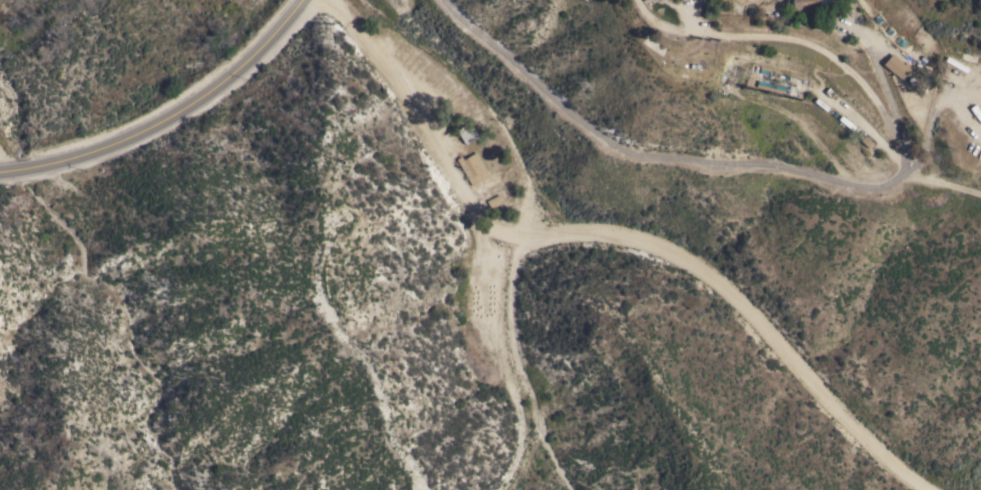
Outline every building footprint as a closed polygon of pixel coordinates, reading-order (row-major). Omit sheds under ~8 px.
[(787,7),(786,0),(818,0),(819,7),(811,7),(811,11),(804,12),(804,8),(793,9),(793,7),(787,7)] [(874,61),(892,77),(901,67),(883,51),(874,61)] [(882,63),(891,52),(903,62),(904,61),(910,66),(908,67),(909,68),(900,78),(882,63)] [(801,75),(801,78),(759,67),(760,65),(801,75)] [(785,90),(784,93),(755,86),(755,87),(745,84),(746,79),(756,81),(756,83),(785,90)] [(464,143),(463,143),(458,136),(459,135),(455,129),(465,122),(468,128),(471,126),(477,135),(465,143),(464,143)] [(498,193),(502,200),(487,208),(481,197),(490,193),(492,196),(498,193)]
